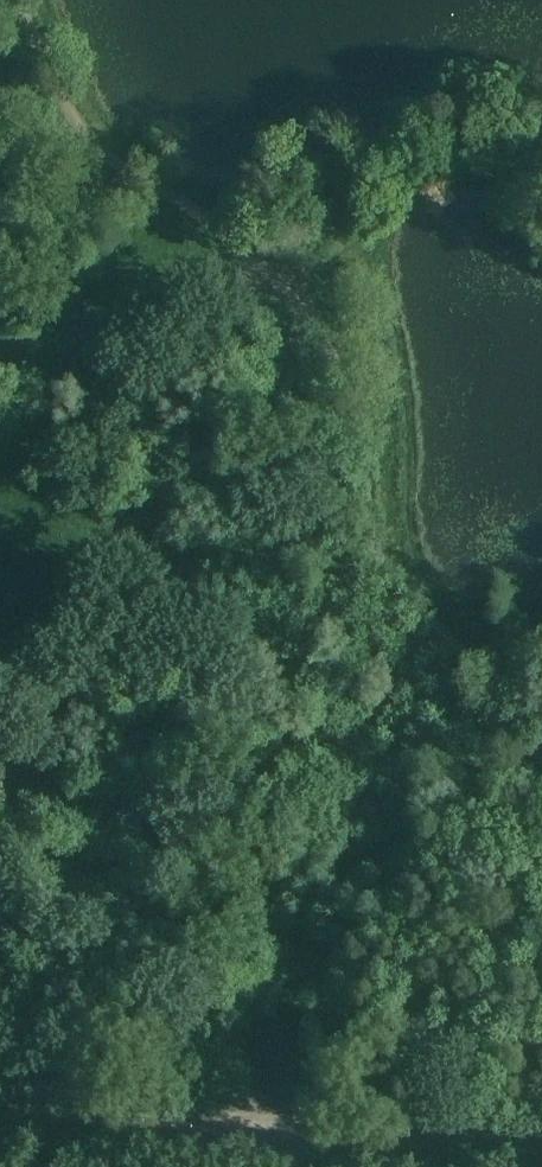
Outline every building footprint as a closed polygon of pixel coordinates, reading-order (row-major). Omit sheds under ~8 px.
[(328,216),(319,224),(328,233),(337,225),(328,216)]
